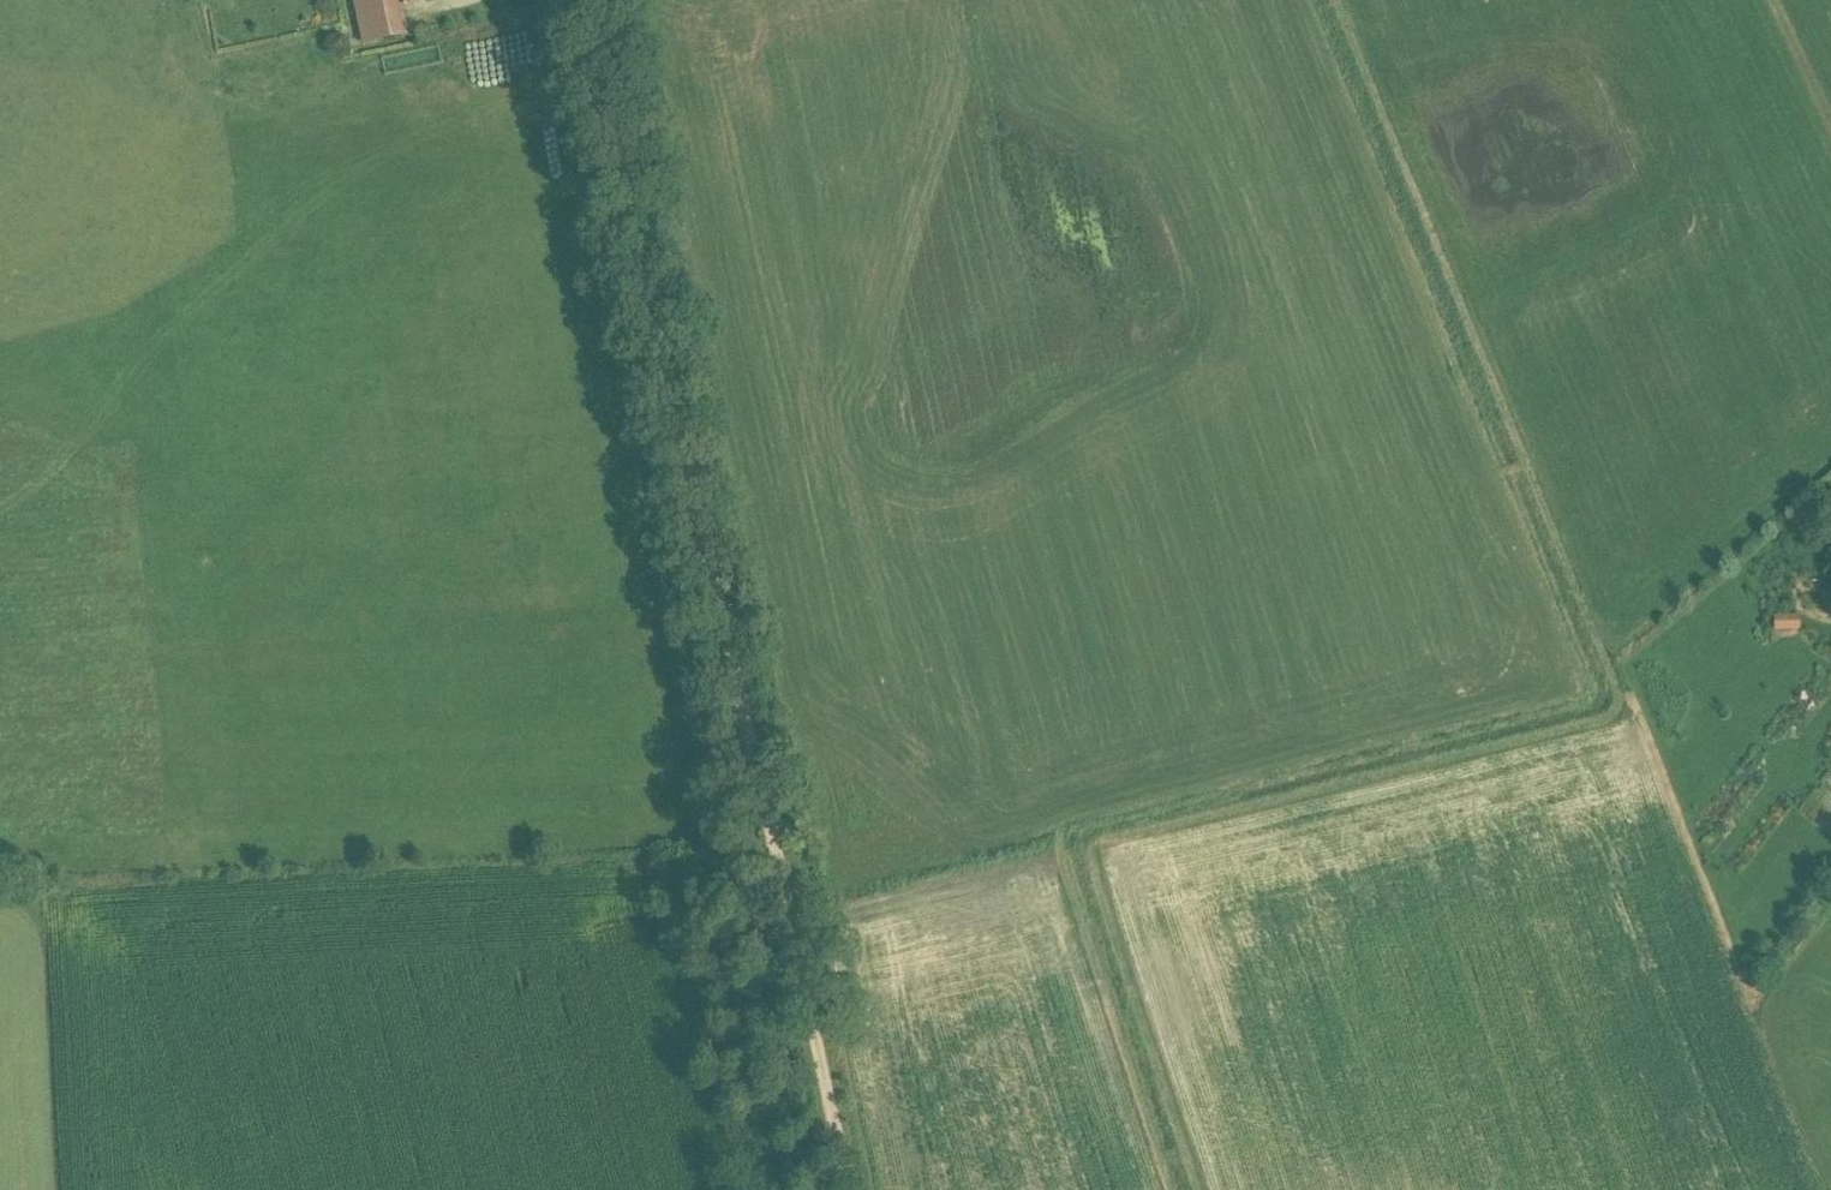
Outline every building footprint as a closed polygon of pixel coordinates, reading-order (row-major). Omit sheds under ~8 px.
[(353,1),(363,46),(384,42),(375,0),(359,0),(353,1)]
